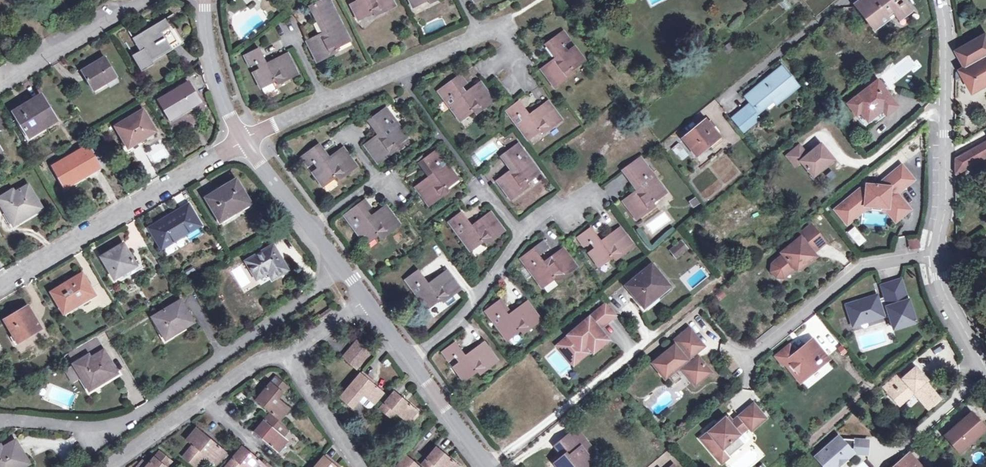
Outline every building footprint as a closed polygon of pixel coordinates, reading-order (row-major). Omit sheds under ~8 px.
[(314,5),(327,33),(324,35),(324,33),(322,34),(307,41),(316,61),(338,50),(336,47),(349,40),(329,0),(323,0),(314,5)] [(350,2),(358,19),(372,12),(374,15),(394,5),(392,0),(354,0),(350,2)] [(854,5),(873,30),(888,19),(887,16),(892,12),(898,20),(910,11),(902,0),(860,0),(854,5)] [(314,5),(309,7),(322,34),(324,33),(324,35),(327,33),(314,5)] [(141,32),(143,35),(134,40),(140,50),(133,55),(140,67),(171,48),(164,37),(172,32),(165,18),(141,32)] [(172,32),(164,37),(171,48),(179,43),(172,32)] [(556,58),(542,68),(554,86),(573,72),(571,69),(583,60),(572,46),(567,49),(564,46),(569,41),(562,32),(550,41),(561,57),(557,59),(556,58)] [(955,51),(964,66),(959,70),(972,92),(985,84),(985,36),(985,34),(955,51)] [(550,41),(546,44),(556,58),(557,59),(561,57),(550,41)] [(259,68),(252,71),(260,87),(275,80),(276,84),(297,74),(287,54),(271,62),(272,64),(268,66),(260,48),(245,56),(250,66),(256,63),(259,68)] [(105,57),(82,71),(94,89),(116,76),(105,57)] [(798,86),(782,67),(745,96),(751,103),(733,118),(743,130),(758,118),(754,114),(773,99),(781,93),(784,97),(798,86)] [(451,96),(455,101),(449,105),(460,121),(473,111),(475,113),(493,100),(484,88),(480,82),(467,92),(469,94),(463,98),(457,89),(465,83),(460,76),(439,91),(446,101),(451,96)] [(878,81),(848,104),(864,124),(861,126),(865,131),(897,106),(878,81)] [(188,82),(158,99),(169,116),(183,108),(184,111),(200,101),(188,82)] [(784,97),(781,93),(773,99),(776,104),(784,97)] [(15,111),(19,117),(28,133),(44,124),(46,126),(57,120),(42,95),(15,111)] [(520,100),(507,110),(528,139),(540,130),(542,133),(561,119),(548,102),(533,112),(534,114),(532,116),(520,100)] [(380,134),(379,135),(365,145),(378,162),(397,148),(395,146),(407,137),(386,108),(372,118),(383,133),(380,136),(380,134)] [(142,110),(116,126),(128,146),(155,131),(142,110)] [(19,117),(12,121),(27,147),(50,133),(46,126),(44,124),(28,133),(19,117)] [(372,118),(368,121),(379,135),(380,134),(380,136),(383,133),(372,118)] [(720,136),(706,120),(683,139),(696,155),(720,136)] [(954,158),(955,174),(985,156),(985,139),(954,158)] [(671,149),(682,161),(689,155),(678,143),(671,149)] [(319,144),(315,148),(326,163),(329,161),(328,159),(329,159),(319,144)] [(513,171),(512,170),(498,180),(511,198),(530,185),(527,181),(540,172),(528,157),(523,161),(520,157),(525,153),(518,144),(505,154),(516,169),(513,171)] [(800,146),(787,156),(796,167),(802,163),(814,177),(835,160),(822,144),(809,155),(800,146)] [(65,158),(65,159),(55,165),(59,173),(58,174),(64,184),(84,172),(86,175),(100,167),(87,146),(74,154),(73,153),(65,158)] [(148,155),(154,165),(169,155),(163,146),(148,155)] [(314,162),(317,166),(311,171),(322,186),(335,177),(338,180),(356,166),(343,148),(329,159),(328,159),(329,161),(326,163),(315,148),(301,158),(308,166),(314,162)] [(430,176),(429,177),(415,188),(428,205),(447,191),(445,188),(457,179),(446,164),(440,168),(437,164),(443,160),(436,151),(423,160),(434,176),(431,178),(430,176)] [(640,157),(626,167),(643,189),(640,192),(638,190),(637,190),(624,201),(637,217),(655,204),(653,201),(666,192),(640,157)] [(423,160),(419,164),(429,177),(430,176),(431,178),(434,176),(423,160)] [(888,206),(895,208),(903,216),(911,210),(898,194),(915,180),(902,165),(883,180),(881,186),(876,186),(865,186),(866,190),(860,189),(834,210),(847,225),(853,220),(853,214),(851,211),(860,204),(865,205),(865,206),(888,208),(888,206)] [(626,167),(622,171),(637,190),(638,190),(640,192),(643,189),(626,167)] [(236,179),(206,198),(219,220),(249,201),(236,179)] [(0,197),(0,201),(11,221),(20,215),(23,220),(43,208),(28,184),(15,192),(13,189),(0,197)] [(364,201),(345,215),(365,244),(378,234),(380,237),(398,224),(385,206),(370,216),(372,218),(368,220),(363,213),(369,207),(364,201)] [(200,225),(187,204),(149,227),(161,248),(200,225)] [(895,223),(903,216),(895,208),(888,206),(888,208),(865,206),(865,205),(860,204),(851,211),(853,214),(853,220),(866,210),(886,212),(895,223)] [(463,212),(449,222),(470,251),(482,241),(485,244),(503,230),(490,213),(475,224),(476,226),(474,227),(463,212)] [(23,220),(20,215),(11,221),(14,225),(23,220)] [(771,264),(771,272),(776,278),(783,279),(794,270),(800,270),(805,266),(802,262),(806,258),(808,260),(815,255),(813,253),(825,244),(811,225),(798,235),(800,238),(781,253),(783,255),(771,264)] [(855,226),(847,232),(858,247),(866,241),(855,226)] [(591,242),(594,247),(588,251),(599,266),(612,256),(615,259),(633,245),(620,228),(606,239),(606,240),(603,242),(592,227),(578,237),(585,247),(591,242)] [(917,239),(909,240),(910,249),(918,248),(917,239)] [(535,248),(521,258),(542,287),(554,277),(557,280),(576,266),(563,249),(547,260),(548,262),(546,264),(539,255),(548,248),(542,240),(533,246),(535,248)] [(687,248),(682,241),(670,250),(677,257),(687,248)] [(124,243),(101,256),(107,266),(106,267),(114,280),(137,265),(124,243)] [(272,244),(246,260),(257,277),(272,269),(276,276),(287,269),(272,244)] [(652,263),(626,285),(641,304),(655,294),(657,297),(670,285),(652,263)] [(419,285),(422,289),(416,294),(427,309),(440,299),(442,302),(460,289),(447,271),(432,282),(433,284),(430,286),(419,271),(406,281),(413,290),(419,285)] [(94,294),(82,275),(52,293),(62,310),(78,300),(80,303),(94,294)] [(907,300),(900,280),(881,286),(884,297),(885,301),(879,303),(878,299),(877,295),(846,305),(850,317),(856,315),(857,317),(865,314),(867,322),(883,317),(883,315),(888,314),(889,315),(892,325),(898,324),(899,327),(909,324),(908,320),(914,319),(908,300),(907,300)] [(181,300),(153,317),(162,333),(170,328),(173,335),(194,322),(181,300)] [(499,302),(486,311),(507,339),(519,330),(521,333),(540,320),(527,302),(512,313),(513,315),(510,317),(499,302)] [(606,303),(602,306),(610,317),(615,313),(606,303)] [(28,306),(4,320),(17,341),(41,327),(28,306)] [(602,306),(592,314),(601,325),(610,317),(602,306)] [(587,319),(589,320),(569,337),(567,335),(563,339),(564,341),(562,343),(572,355),(581,347),(586,343),(593,351),(606,340),(599,331),(597,333),(595,330),(601,325),(592,314),(587,319)] [(850,317),(852,327),(867,322),(865,314),(857,317),(856,315),(850,317)] [(170,328),(162,333),(166,339),(173,335),(170,328)] [(690,328),(675,340),(683,350),(680,352),(675,346),(654,363),(666,378),(681,365),(696,384),(710,373),(698,358),(693,362),(690,358),(704,347),(690,328)] [(20,352),(47,336),(44,331),(16,347),(20,352)] [(352,346),(355,349),(345,360),(356,369),(371,351),(357,340),(352,346)] [(788,347),(776,357),(783,365),(784,363),(798,379),(806,372),(809,376),(820,367),(818,364),(826,357),(812,340),(794,355),(788,347)] [(449,361),(455,357),(458,361),(452,366),(463,380),(476,371),(478,374),(497,360),(484,343),(469,354),(470,355),(467,358),(456,343),(443,353),(449,361)] [(562,343),(559,345),(573,362),(585,352),(581,347),(572,355),(562,343)] [(355,349),(352,346),(342,358),(345,360),(355,349)] [(88,355),(74,363),(86,384),(89,390),(99,384),(117,373),(103,350),(90,358),(88,355)] [(545,358),(561,377),(571,369),(555,350),(545,358)] [(830,363),(802,384),(806,389),(834,368),(830,363)] [(903,378),(899,374),(884,386),(890,392),(889,393),(899,404),(913,391),(928,408),(939,399),(924,382),(926,380),(915,367),(903,378)] [(806,372),(798,379),(800,383),(809,376),(806,372)] [(384,392),(361,373),(341,397),(353,407),(363,395),(374,404),(384,392)] [(289,386),(276,376),(256,400),(267,410),(279,420),(290,408),(279,398),(289,386)] [(418,410),(394,390),(379,408),(391,419),(396,413),(407,423),(418,410)] [(725,418),(701,439),(717,458),(725,451),(730,457),(740,448),(733,441),(738,436),(749,428),(751,431),(766,418),(753,404),(730,424),(725,418)] [(268,415),(254,432),(278,452),(288,439),(282,435),(286,430),(268,415)] [(971,415),(946,436),(961,452),(985,431),(971,415)] [(192,445),(182,457),(194,466),(204,455),(216,465),(227,452),(197,427),(186,440),(192,445)] [(576,430),(571,434),(583,450),(589,445),(576,430)] [(566,455),(555,464),(558,466),(590,466),(594,463),(583,450),(571,434),(558,445),(566,455)] [(738,436),(733,441),(740,448),(745,444),(738,436)] [(816,455),(826,466),(830,466),(834,463),(836,466),(852,452),(866,454),(867,440),(851,439),(845,444),(838,436),(816,455)] [(29,464),(15,440),(2,448),(0,445),(0,466),(23,466),(29,464)] [(242,445),(224,466),(269,466),(242,445)] [(436,446),(421,465),(424,466),(459,466),(460,466),(436,446)] [(135,466),(167,466),(172,461),(159,450),(148,464),(142,459),(135,466)] [(725,451),(717,458),(722,464),(730,457),(725,451)] [(909,453),(894,466),(921,466),(909,453)] [(406,454),(395,466),(421,466),(418,465),(406,454)] [(323,455),(314,466),(337,466),(323,455)]
